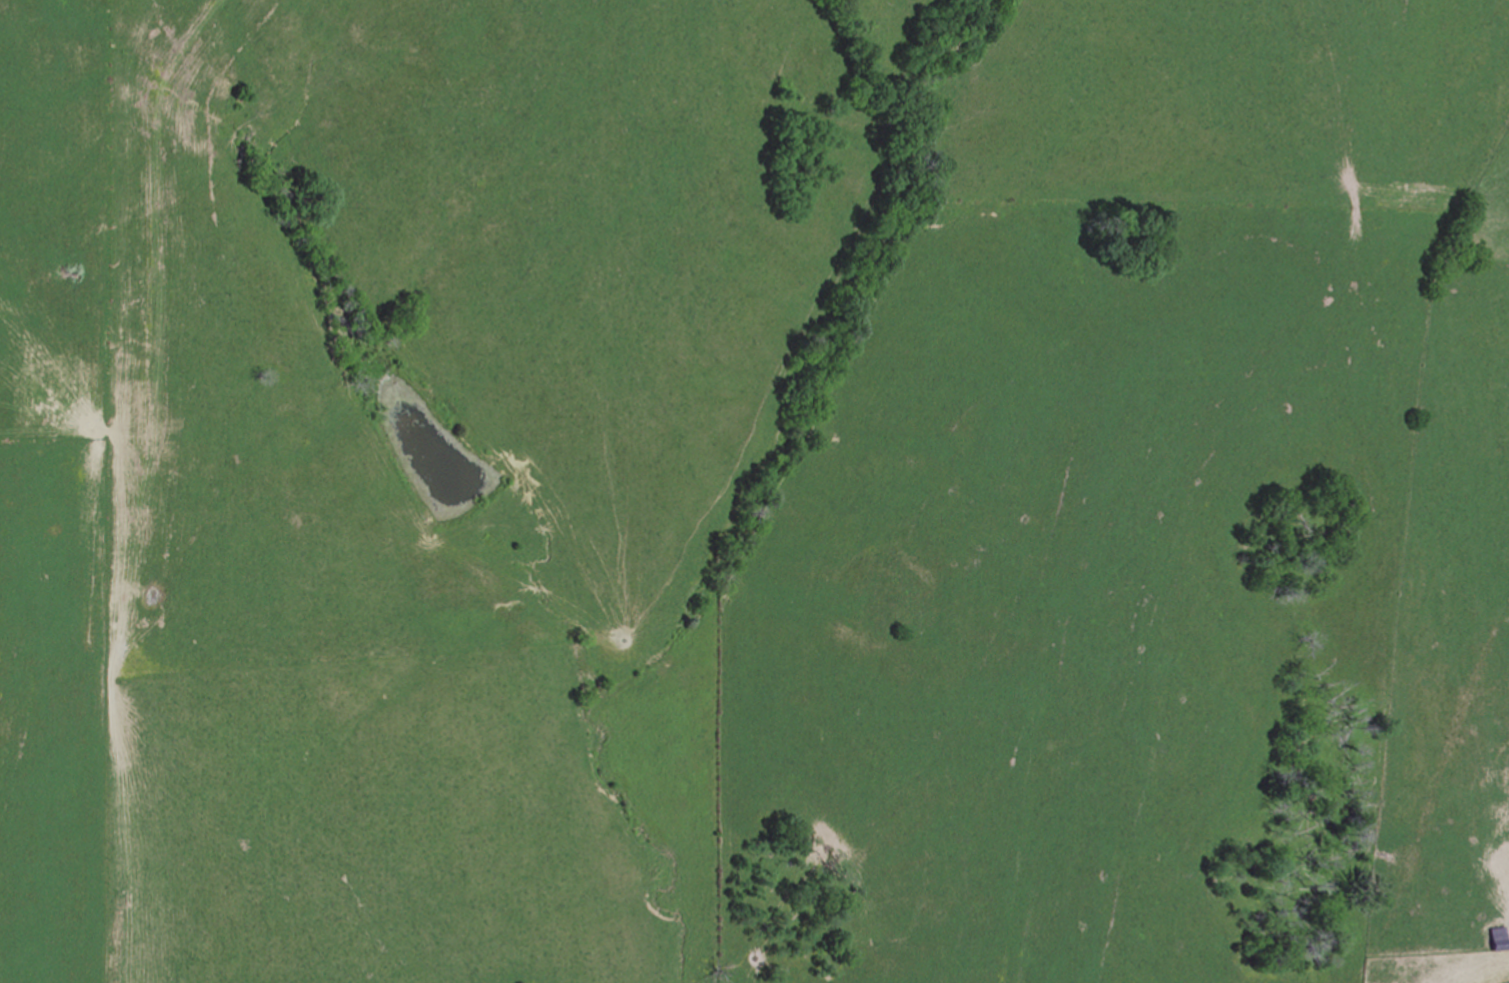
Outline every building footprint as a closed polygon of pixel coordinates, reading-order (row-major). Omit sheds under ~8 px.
[(1491,930),(1491,950),(1504,950),(1504,930),(1491,930)]
